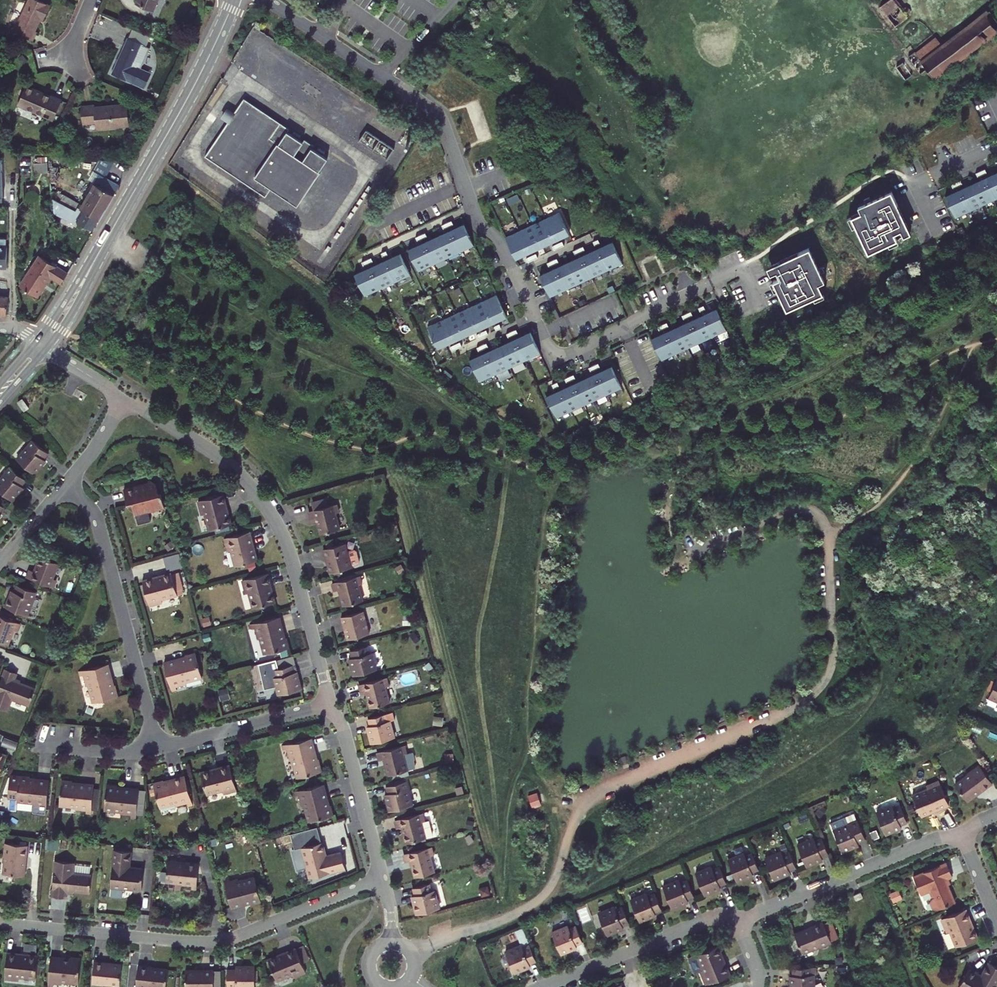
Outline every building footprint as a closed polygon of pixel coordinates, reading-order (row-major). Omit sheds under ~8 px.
[(48,20),(53,8),(35,0),(30,0),(16,34),(38,43),(42,33),(38,31),(44,18),(48,20)] [(153,13),(159,0),(140,0),(137,7),(153,13)] [(895,0),(887,0),(879,7),(894,27),(907,16),(895,0)] [(922,61),(933,77),(996,28),(996,20),(989,10),(942,46),(922,61)] [(151,55),(143,51),(146,45),(132,38),(116,73),(139,83),(151,55)] [(916,54),(922,61),(942,46),(936,39),(916,54)] [(920,73),(927,68),(922,61),(916,54),(914,51),(907,56),(920,73)] [(902,62),(896,67),(906,80),(912,74),(902,62)] [(418,72),(413,76),(420,82),(424,78),(418,72)] [(56,120),(63,99),(28,87),(21,108),(56,120)] [(226,121),(203,155),(263,196),(269,188),(295,205),(317,171),(316,170),(325,157),(310,147),(312,144),(303,138),(301,141),(284,129),(286,127),(242,97),(232,112),(226,121)] [(131,126),(131,102),(86,103),(87,120),(99,120),(99,127),(131,126)] [(225,106),(219,116),(226,121),(232,112),(225,106)] [(49,166),(50,158),(37,157),(37,165),(49,166)] [(111,162),(95,159),(90,167),(103,175),(111,162)] [(948,192),(959,214),(996,196),(996,169),(948,192)] [(102,221),(122,187),(103,175),(84,205),(67,195),(63,200),(62,201),(78,210),(80,211),(81,209),(102,221)] [(859,209),(850,213),(867,252),(911,232),(891,188),(857,203),(859,209)] [(58,197),(63,200),(67,195),(61,192),(58,197)] [(81,209),(80,211),(78,210),(73,218),(95,232),(102,221),(81,209)] [(560,211),(505,237),(516,259),(570,234),(565,223),(560,211)] [(464,223),(408,248),(410,256),(418,271),(474,246),(466,231),(464,223)] [(9,262),(9,241),(9,233),(0,233),(0,261),(9,262)] [(612,242),(541,273),(551,298),(623,264),(612,242)] [(780,274),(772,277),(786,306),(823,291),(818,280),(823,277),(807,244),(766,264),(768,270),(776,269),(780,274)] [(400,253),(354,272),(357,280),(365,297),(411,275),(403,260),(400,253)] [(64,283),(71,272),(42,256),(23,288),(40,298),(53,277),(64,283)] [(17,290),(19,283),(8,281),(6,288),(17,290)] [(497,294),(427,325),(433,337),(438,348),(508,316),(503,306),(497,294)] [(10,299),(0,297),(0,317),(14,319),(15,305),(9,304),(10,299)] [(717,308),(651,337),(662,360),(727,330),(717,308)] [(530,331),(470,359),(471,365),(480,381),(540,354),(530,331)] [(610,365),(546,395),(556,418),(620,388),(610,365)] [(24,412),(30,408),(24,399),(18,403),(24,412)] [(42,465),(46,460),(45,458),(50,453),(35,440),(18,459),(36,474),(43,466),(42,465)] [(11,466),(0,480),(0,489),(13,500),(19,492),(23,487),(22,485),(27,479),(11,466)] [(142,486),(142,484),(127,488),(131,503),(135,502),(138,514),(140,513),(143,515),(147,514),(148,511),(167,506),(163,491),(160,489),(158,482),(152,479),(150,482),(149,484),(142,486)] [(229,509),(225,495),(200,502),(204,515),(207,515),(211,530),(233,524),(231,515),(229,516),(227,510),(229,509)] [(315,509),(329,505),(327,497),(313,501),(315,509)] [(336,511),(340,510),(338,502),(329,505),(315,509),(311,510),(313,518),(317,517),(321,533),(341,528),(336,511)] [(237,567),(259,561),(256,551),(254,552),(253,546),(255,545),(251,532),(226,539),(230,552),(232,551),(237,567)] [(348,550),(346,542),(325,548),(331,572),(332,572),(340,570),(352,567),(352,564),(358,563),(360,560),(357,549),(355,548),(348,550)] [(168,569),(183,565),(179,551),(164,555),(168,569)] [(31,569),(28,576),(55,587),(58,579),(55,578),(61,561),(42,554),(35,570),(31,569)] [(160,579),(159,576),(146,580),(153,606),(166,602),(165,599),(181,595),(181,593),(179,586),(186,585),(182,572),(176,574),(175,572),(165,575),(166,577),(160,579)] [(272,586),(269,574),(244,581),(247,593),(250,592),(254,608),(277,602),(274,592),(272,593),(270,587),(272,586)] [(363,584),(361,576),(334,583),(336,591),(340,590),(345,606),(365,601),(360,585),(363,584)] [(37,590),(18,583),(15,590),(14,590),(11,596),(10,595),(7,605),(29,613),(37,590)] [(181,593),(188,591),(186,585),(179,586),(181,593)] [(371,634),(365,612),(343,617),(349,640),(371,634)] [(0,613),(0,640),(11,643),(16,628),(19,629),(22,621),(0,613)] [(291,648),(289,638),(286,639),(284,639),(282,633),(285,633),(281,617),(255,624),(256,629),(259,639),(262,638),(267,654),(291,648)] [(370,654),(368,647),(351,651),(354,659),(351,659),(355,676),(377,670),(373,653),(370,654)] [(169,661),(176,688),(181,687),(192,684),(191,681),(205,677),(198,652),(191,654),(191,655),(192,657),(185,659),(185,657),(169,661)] [(295,673),(297,672),(293,654),(277,659),(280,669),(293,665),(295,673)] [(297,672),(295,673),(293,665),(280,669),(277,659),(258,664),(265,690),(277,687),(280,695),(302,689),(297,672)] [(118,684),(116,684),(113,685),(112,679),(115,678),(111,663),(85,669),(86,674),(89,685),(91,684),(96,701),(121,695),(118,684)] [(0,690),(0,706),(11,710),(15,698),(32,704),(38,687),(18,679),(20,672),(8,668),(0,690)] [(388,686),(391,686),(388,677),(362,685),(364,693),(368,692),(372,707),(392,702),(388,686)] [(397,719),(395,712),(370,718),(372,726),(369,726),(374,744),(396,737),(392,721),(397,719)] [(315,736),(318,749),(328,747),(325,733),(315,736)] [(324,771),(321,759),(318,760),(316,760),(314,754),(317,753),(313,738),(287,745),(289,751),(291,760),(295,760),(299,778),(324,771)] [(407,745),(379,753),(381,761),(386,759),(391,775),(411,770),(418,768),(416,761),(417,759),(415,752),(409,753),(407,745)] [(0,752),(0,776),(1,777),(9,755),(0,752)] [(215,771),(215,769),(204,771),(210,793),(226,789),(227,792),(239,789),(233,764),(220,767),(221,769),(215,771)] [(970,776),(956,785),(966,802),(981,793),(993,786),(980,766),(968,774),(970,776)] [(31,780),(31,778),(32,775),(22,774),(22,775),(12,774),(10,795),(19,796),(19,800),(36,802),(35,805),(44,806),(49,806),(51,780),(38,779),(38,781),(31,780)] [(173,782),(169,783),(168,781),(167,778),(157,781),(163,806),(178,802),(179,806),(190,803),(195,802),(188,776),(172,780),(173,782)] [(74,785),(74,782),(74,780),(64,779),(61,804),(78,806),(78,810),(87,811),(93,811),(95,784),(80,783),(80,786),(74,785)] [(392,812),(414,806),(408,782),(388,787),(390,794),(388,795),(392,812)] [(141,789),(127,788),(127,790),(121,789),(121,787),(122,784),(111,783),(109,809),(125,811),(125,814),(133,815),(138,815),(141,789)] [(939,783),(927,788),(928,790),(912,797),(921,818),(949,807),(939,783)] [(325,784),(300,791),(301,795),(304,807),(307,806),(311,821),(335,814),(333,805),(331,806),(328,806),(327,800),(329,800),(325,784)] [(893,809),(892,806),(876,813),(885,834),(901,828),(900,825),(907,823),(900,806),(893,809)] [(427,821),(424,813),(397,820),(400,829),(404,827),(409,843),(428,838),(424,822),(427,821)] [(865,839),(857,820),(834,830),(843,851),(859,844),(857,842),(865,839)] [(822,857),(829,854),(822,838),(815,841),(814,838),(798,844),(807,866),(817,862),(817,861),(823,859),(822,857)] [(27,857),(28,843),(5,841),(4,855),(6,855),(4,872),(24,874),(25,856),(27,857)] [(327,852),(324,842),(303,848),(311,878),(347,868),(342,852),(328,856),(326,857),(325,853),(327,852)] [(432,856),(436,855),(433,847),(406,854),(408,862),(413,861),(417,877),(436,871),(432,856)] [(132,850),(115,848),(111,886),(132,887),(134,890),(138,890),(140,888),(143,889),(145,867),(133,866),(133,868),(130,868),(130,865),(132,850)] [(789,870),(797,867),(790,851),(783,854),(782,851),(766,858),(775,879),(785,875),(784,874),(790,872),(789,870)] [(752,872),(759,869),(753,853),(746,856),(745,853),(728,860),(737,881),(747,877),(747,876),(753,874),(752,872)] [(70,888),(76,889),(92,890),(94,872),(92,872),(93,864),(77,863),(78,860),(58,858),(55,894),(69,895),(69,891),(70,888)] [(168,861),(166,881),(183,883),(183,889),(192,890),(192,887),(192,886),(197,887),(200,863),(186,861),(185,863),(177,862),(175,859),(172,859),(170,861),(168,861)] [(939,908),(955,902),(948,884),(946,878),(949,877),(953,875),(948,863),(914,876),(921,894),(930,890),(932,896),(931,900),(933,907),(939,908)] [(720,885),(727,882),(720,866),(713,869),(712,867),(696,873),(705,895),(715,891),(715,890),(721,887),(720,885)] [(245,900),(251,899),(251,902),(252,904),(262,901),(256,876),(240,881),(239,877),(231,879),(226,881),(233,907),(246,903),(245,900)] [(688,899),(694,896),(688,879),(681,882),(680,880),(664,886),(672,908),(682,904),(682,903),(688,901),(688,899)] [(436,890),(434,890),(432,883),(414,888),(416,896),(414,896),(418,913),(440,907),(436,890)] [(655,912),(662,909),(655,893),(648,896),(647,893),(631,900),(640,921),(650,917),(649,916),(656,914),(655,912)] [(623,925),(630,923),(623,907),(616,910),(614,907),(598,913),(607,935),(618,931),(617,930),(623,927),(623,925)] [(957,946),(979,938),(975,928),(973,929),(971,923),(973,922),(967,909),(942,918),(948,932),(951,931),(957,946)] [(826,924),(833,942),(842,938),(835,920),(826,924)] [(811,928),(812,929),(797,935),(804,953),(819,947),(820,949),(834,944),(833,942),(826,924),(825,922),(811,928)] [(576,944),(583,942),(577,926),(569,929),(568,926),(552,933),(561,954),(571,950),(570,949),(577,946),(576,944)] [(297,947),(303,962),(310,959),(304,945),(297,947)] [(529,964),(537,961),(530,945),(523,948),(522,945),(506,952),(514,973),(525,969),(525,968),(530,966),(529,964)] [(708,984),(732,974),(726,961),(725,962),(722,955),(724,954),(720,945),(699,954),(705,969),(702,970),(708,984)] [(280,957),(279,954),(269,958),(278,980),(294,974),(295,977),(307,972),(303,962),(297,947),(284,952),(285,955),(280,957)] [(38,955),(28,954),(28,956),(21,956),(21,953),(8,952),(6,978),(20,980),(21,977),(36,978),(38,955)] [(48,983),(53,983),(62,984),(62,980),(79,982),(81,957),(71,956),(71,958),(71,961),(64,961),(65,958),(51,956),(48,983)] [(996,983),(996,965),(990,961),(981,977),(978,976),(980,973),(978,970),(974,968),(970,968),(959,986),(995,986),(996,983)] [(120,985),(122,965),(105,964),(105,962),(94,962),(92,985),(103,986),(103,984),(120,985)] [(152,965),(139,964),(137,986),(167,986),(168,968),(152,967),(152,965)] [(255,966),(244,966),(244,967),(238,967),(238,969),(230,969),(230,986),(255,986),(255,966)] [(796,976),(794,976),(795,983),(794,983),(794,986),(817,986),(817,975),(813,975),(813,967),(796,968),(796,976)] [(203,969),(186,970),(186,986),(214,986),(214,968),(203,968),(203,969)]
